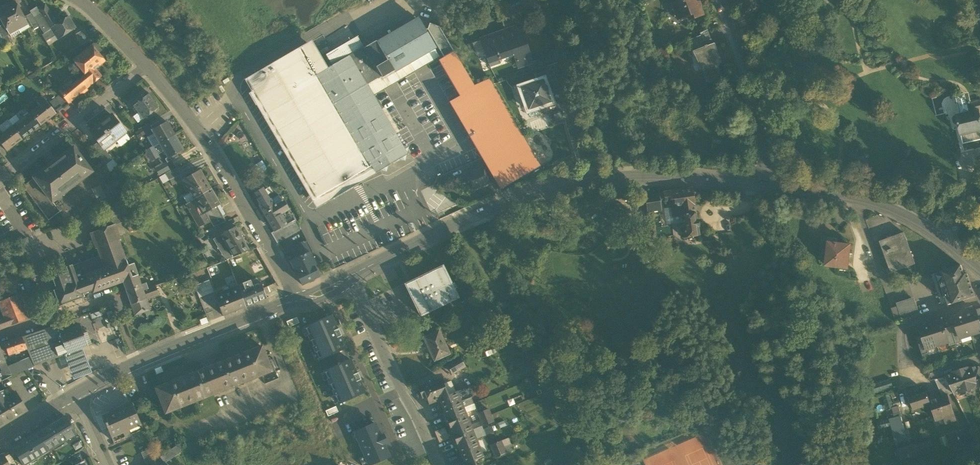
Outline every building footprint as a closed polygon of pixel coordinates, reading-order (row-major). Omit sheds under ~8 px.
[(689,20),(702,15),(696,0),(682,0),(676,2),(672,4),(678,18),(687,15),(689,20)] [(742,14),(742,15),(744,14),(761,9),(758,0),(738,0),(742,14)] [(494,5),(499,20),(511,16),(505,1),(494,5)] [(15,2),(6,7),(18,29),(27,24),(15,2)] [(45,4),(38,9),(42,16),(36,20),(44,33),(46,32),(48,31),(49,33),(52,32),(50,28),(57,23),(52,15),(45,4)] [(18,29),(6,7),(0,10),(0,19),(3,24),(9,34),(18,29)] [(30,11),(36,20),(42,16),(38,9),(36,7),(30,11)] [(26,16),(33,29),(38,27),(34,20),(30,13),(26,16)] [(732,18),(736,29),(748,25),(744,14),(742,15),(742,14),(732,18)] [(50,28),(52,32),(57,40),(76,28),(68,16),(57,23),(50,28)] [(417,19),(377,43),(393,71),(433,47),(423,30),(417,19)] [(427,23),(423,30),(433,47),(439,57),(435,60),(459,97),(448,104),(499,189),(539,165),(487,80),(474,85),(438,27),(427,23)] [(0,26),(0,34),(2,38),(9,34),(3,24),(0,26)] [(518,67),(532,62),(528,50),(526,51),(518,26),(509,29),(510,32),(506,33),(505,32),(500,34),(500,32),(480,39),(487,60),(497,56),(498,57),(499,57),(498,55),(513,49),(516,58),(515,59),(518,67)] [(761,40),(756,26),(745,30),(750,44),(761,40)] [(75,35),(81,45),(91,39),(84,29),(75,35)] [(698,33),(699,36),(700,35),(702,42),(710,39),(707,30),(698,33)] [(49,45),(57,40),(52,32),(49,33),(48,31),(46,32),(50,39),(46,41),(49,45)] [(689,47),(702,42),(700,35),(699,36),(686,40),(689,47)] [(325,55),(332,66),(333,65),(330,61),(339,55),(342,60),(363,47),(357,36),(325,55)] [(702,70),(707,84),(723,78),(715,57),(717,56),(711,39),(710,39),(702,42),(689,47),(691,53),(696,51),(702,69),(702,70)] [(312,41),(299,49),(315,76),(327,68),(312,41)] [(376,41),(363,48),(380,77),(381,76),(382,77),(393,71),(377,43),(376,41)] [(73,60),(85,74),(92,83),(101,76),(95,69),(104,61),(98,53),(101,50),(95,43),(73,60)] [(363,47),(342,60),(333,65),(332,66),(327,68),(315,76),(368,167),(368,168),(372,174),(372,175),(380,170),(386,171),(388,166),(399,159),(404,160),(406,155),(407,154),(406,153),(408,147),(402,146),(395,133),(381,109),(373,96),(367,85),(380,77),(363,48),(363,47)] [(439,57),(433,47),(393,71),(382,77),(381,76),(380,77),(367,85),(373,96),(435,60),(439,57)] [(659,59),(667,58),(665,48),(657,49),(659,59)] [(246,79),(253,91),(315,198),(326,192),(327,194),(337,188),(336,186),(347,180),(350,185),(360,179),(357,174),(368,168),(368,167),(315,76),(299,49),(246,79)] [(696,51),(691,53),(700,71),(702,70),(702,69),(696,51)] [(330,61),(333,65),(342,60),(339,55),(330,61)] [(543,79),(545,84),(557,80),(552,68),(534,74),(537,81),(543,79)] [(68,103),(92,83),(85,74),(74,83),(71,80),(58,90),(61,94),(68,103)] [(519,87),(528,111),(552,103),(545,84),(543,79),(537,81),(519,87)] [(372,174),(368,168),(357,174),(360,179),(350,185),(347,180),(336,186),(337,188),(327,194),(326,192),(315,198),(253,91),(249,93),(316,208),(372,175),(372,174)] [(131,103),(143,119),(158,108),(153,102),(154,100),(149,93),(147,95),(147,94),(142,98),(141,96),(131,103)] [(955,95),(959,114),(970,112),(968,104),(970,103),(968,93),(955,95)] [(61,94),(56,98),(63,108),(69,104),(68,103),(61,94)] [(40,105),(30,113),(40,126),(56,113),(51,108),(43,97),(37,101),(40,105)] [(56,113),(63,108),(56,98),(50,103),(53,107),(51,108),(56,113)] [(979,111),(979,101),(970,103),(968,104),(970,112),(979,110),(979,111)] [(384,107),(381,109),(395,133),(399,131),(384,107)] [(956,117),(958,124),(963,143),(979,139),(979,115),(979,111),(979,110),(970,112),(959,114),(956,115),(956,117)] [(554,114),(557,121),(564,118),(561,111),(554,114)] [(22,139),(40,126),(30,113),(13,126),(22,139)] [(98,141),(103,148),(104,148),(125,132),(112,115),(90,132),(98,141)] [(156,137),(160,144),(175,135),(167,122),(160,125),(158,122),(151,126),(153,129),(152,130),(154,133),(156,137)] [(22,139),(13,126),(3,134),(0,130),(0,142),(7,151),(22,139)] [(182,149),(175,135),(160,144),(167,157),(165,159),(166,162),(167,163),(178,156),(176,153),(182,149)] [(156,137),(149,141),(153,148),(160,144),(156,137)] [(97,152),(105,165),(112,159),(104,148),(103,148),(98,141),(92,146),(97,152)] [(34,177),(34,178),(52,202),(52,201),(92,172),(73,147),(34,177)] [(158,156),(153,148),(146,152),(151,161),(158,156)] [(171,169),(167,163),(166,162),(157,167),(161,174),(171,169)] [(464,174),(471,191),(490,183),(483,166),(464,174)] [(166,173),(169,179),(180,174),(177,168),(166,173)] [(182,179),(194,199),(210,189),(202,175),(203,174),(200,169),(182,179)] [(60,211),(52,201),(52,202),(34,178),(23,186),(48,220),(60,211)] [(65,208),(70,216),(98,200),(90,186),(93,184),(91,180),(55,200),(61,210),(65,208)] [(105,185),(114,197),(119,193),(110,181),(105,185)] [(102,191),(106,201),(112,198),(107,188),(102,191)] [(257,199),(257,200),(266,194),(263,188),(255,193),(259,198),(257,199)] [(682,222),(684,238),(699,235),(696,213),(695,213),(691,188),(672,190),(673,196),(675,207),(679,207),(681,216),(682,222)] [(219,204),(210,189),(194,199),(203,214),(219,204)] [(644,195),(647,212),(660,210),(658,193),(644,195)] [(269,200),(266,194),(257,200),(261,205),(259,206),(268,221),(274,231),(295,219),(292,213),(290,214),(283,201),(275,206),(271,199),(270,199),(269,200)] [(278,195),(271,199),(275,206),(283,201),(282,199),(281,200),(278,195)] [(673,217),(681,216),(679,207),(675,207),(673,196),(670,197),(671,208),(673,217)] [(225,214),(219,204),(203,214),(194,199),(186,203),(199,226),(210,222),(211,222),(223,216),(223,215),(225,214)] [(666,225),(682,222),(681,216),(673,217),(671,208),(663,209),(666,225)] [(211,222),(213,227),(226,221),(223,216),(211,222)] [(115,224),(118,235),(140,228),(136,217),(115,224)] [(271,233),(277,242),(294,233),(300,229),(295,219),(274,231),(271,233)] [(100,254),(100,255),(105,268),(87,274),(89,279),(92,290),(93,292),(105,288),(123,281),(132,277),(127,266),(128,266),(128,265),(127,261),(126,261),(118,240),(120,239),(118,235),(115,224),(90,233),(96,248),(98,247),(98,250),(99,254),(100,254)] [(235,226),(221,234),(226,243),(230,251),(244,242),(235,226)] [(880,241),(891,272),(915,263),(904,232),(880,241)] [(213,239),(218,248),(226,243),(221,234),(213,239)] [(820,257),(827,258),(829,243),(837,244),(838,239),(822,237),(820,257)] [(29,277),(38,275),(27,238),(19,241),(19,242),(29,277)] [(297,245),(300,250),(297,252),(298,255),(293,257),(294,259),(290,261),(302,284),(318,276),(313,265),(315,264),(309,252),(304,242),(304,241),(300,243),(297,245)] [(249,250),(244,242),(230,251),(222,255),(226,259),(232,257),(248,251),(249,250)] [(230,251),(226,243),(218,248),(222,255),(230,251)] [(826,265),(848,268),(850,245),(837,244),(829,243),(827,258),(826,265)] [(100,255),(72,265),(79,283),(89,279),(87,274),(105,268),(100,255)] [(127,266),(132,277),(137,275),(133,263),(128,265),(128,266),(127,266)] [(92,290),(89,279),(79,283),(72,265),(72,264),(65,267),(67,272),(52,278),(56,289),(53,290),(59,306),(84,297),(83,294),(92,290)] [(947,297),(949,305),(975,297),(967,273),(964,275),(961,265),(938,272),(942,282),(945,281),(949,296),(947,297)] [(411,282),(419,298),(418,299),(418,302),(419,303),(422,303),(422,304),(416,307),(420,316),(458,298),(454,289),(456,288),(454,283),(451,284),(442,266),(436,269),(411,282)] [(231,271),(233,277),(244,272),(242,267),(231,271)] [(404,284),(416,307),(422,304),(422,303),(419,303),(418,302),(418,299),(419,298),(411,282),(436,269),(404,284)] [(135,315),(144,311),(141,301),(146,299),(158,295),(155,286),(155,285),(147,288),(143,290),(141,284),(137,275),(132,277),(123,281),(125,286),(131,304),(135,315)] [(9,297),(5,289),(0,279),(0,301),(9,297)] [(208,280),(194,286),(199,298),(213,292),(208,280)] [(239,290),(246,306),(266,298),(260,281),(252,284),(250,280),(242,283),(244,288),(239,290)] [(214,294),(222,316),(246,306),(239,290),(237,285),(214,294)] [(15,294),(19,305),(27,302),(22,291),(15,294)] [(12,325),(25,320),(19,305),(15,294),(9,297),(0,301),(0,308),(4,317),(9,316),(12,325)] [(150,309),(146,299),(141,301),(144,311),(150,309)] [(898,306),(902,319),(919,313),(915,301),(898,306)] [(33,317),(27,302),(19,305),(25,320),(33,317)] [(964,312),(971,335),(979,332),(979,324),(979,322),(976,310),(970,312),(968,311),(964,312)] [(961,338),(971,335),(964,312),(960,314),(959,316),(954,317),(956,325),(960,338),(961,338)] [(2,319),(5,328),(12,325),(9,316),(4,317),(4,318),(2,319)] [(305,327),(319,359),(345,348),(339,336),(341,335),(338,328),(336,329),(331,316),(305,327)] [(34,317),(17,323),(20,330),(36,323),(34,317)] [(297,317),(286,322),(289,327),(299,322),(297,317)] [(934,322),(931,323),(938,345),(948,342),(949,342),(945,329),(942,321),(937,323),(934,322)] [(927,349),(938,345),(931,323),(927,324),(925,326),(920,328),(922,336),(927,349)] [(30,334),(35,349),(62,339),(60,333),(57,325),(30,334)] [(62,339),(67,353),(80,348),(87,345),(80,325),(60,333),(62,339)] [(956,325),(950,327),(956,344),(962,342),(961,338),(960,338),(956,325)] [(950,346),(956,344),(950,327),(945,329),(949,342),(948,342),(950,346)] [(434,358),(435,360),(446,354),(443,346),(445,345),(442,339),(438,331),(424,337),(431,351),(430,352),(432,358),(434,358)] [(27,348),(29,354),(36,351),(35,349),(30,334),(22,337),(27,348)] [(402,339),(405,344),(416,340),(414,334),(402,339)] [(916,337),(922,355),(928,353),(927,349),(922,336),(916,337)] [(4,343),(9,355),(27,348),(22,337),(4,343)] [(67,353),(62,339),(35,349),(36,351),(41,363),(62,355),(67,353)] [(156,388),(166,413),(274,369),(271,360),(267,362),(261,347),(183,377),(156,388)] [(523,352),(527,360),(538,356),(534,347),(523,352)] [(80,348),(67,353),(62,355),(71,377),(89,370),(80,348)] [(41,363),(36,351),(29,354),(34,366),(41,363)] [(18,362),(21,371),(26,369),(34,366),(29,354),(25,356),(18,362)] [(447,365),(452,374),(464,366),(459,358),(447,365)] [(526,371),(541,366),(538,359),(524,364),(526,371)] [(324,371),(338,403),(364,392),(359,380),(360,379),(357,372),(356,373),(350,360),(324,371)] [(6,362),(0,364),(0,367),(1,371),(3,371),(5,379),(11,376),(7,365),(7,364),(6,364),(6,362)] [(7,365),(11,376),(21,371),(18,362),(11,366),(10,364),(7,365)] [(952,389),(954,394),(955,394),(968,390),(970,391),(975,390),(977,384),(975,380),(976,377),(978,368),(978,366),(969,368),(969,367),(952,373),(953,374),(945,376),(952,389)] [(927,371),(929,377),(941,373),(939,367),(927,371)] [(935,379),(941,394),(952,389),(945,376),(935,379)] [(432,402),(439,399),(447,396),(440,378),(433,381),(433,379),(425,383),(425,384),(418,387),(422,397),(426,396),(428,400),(427,401),(428,403),(429,403),(430,403),(432,403),(432,402)] [(456,392),(460,401),(470,397),(472,396),(469,387),(456,392)] [(16,417),(11,409),(14,407),(8,397),(7,396),(4,390),(0,391),(0,427),(16,417)] [(11,395),(8,397),(14,407),(11,409),(16,417),(19,416),(27,410),(27,409),(16,391),(10,394),(11,395)] [(913,410),(930,404),(931,404),(930,400),(926,391),(909,397),(913,410)] [(445,415),(462,408),(460,401),(456,392),(447,396),(439,399),(445,415)] [(947,394),(930,400),(931,404),(930,404),(935,420),(943,417),(945,422),(955,419),(947,394)] [(473,404),(470,397),(460,401),(462,408),(473,404)] [(102,416),(114,442),(143,429),(136,415),(131,404),(102,416)] [(335,406),(325,411),(328,416),(338,412),(335,406)] [(445,415),(452,431),(469,424),(462,408),(445,415)] [(477,413),(480,419),(491,415),(488,409),(477,413)] [(493,421),(491,415),(480,419),(482,426),(493,421)] [(37,433),(49,451),(76,435),(65,416),(37,433)] [(891,424),(896,442),(911,438),(906,420),(891,424)] [(354,432),(364,455),(369,464),(389,456),(383,443),(380,436),(374,423),(354,432)] [(452,431),(458,447),(475,440),(469,424),(452,431)] [(436,431),(438,436),(447,433),(445,427),(436,431)] [(23,464),(26,464),(49,451),(37,433),(12,448),(23,464)] [(900,458),(917,454),(914,443),(912,444),(911,438),(896,442),(900,458)] [(931,439),(914,443),(917,454),(934,449),(931,439)] [(458,447),(465,463),(473,460),(482,456),(475,440),(458,447)] [(82,447),(79,441),(72,445),(75,451),(82,447)] [(490,445),(493,451),(503,447),(501,441),(490,445)] [(511,444),(503,447),(506,453),(513,450),(511,444)] [(160,457),(164,463),(181,451),(178,445),(160,457)] [(495,457),(506,453),(503,447),(493,451),(495,457)] [(141,452),(146,463),(156,459),(151,448),(141,452)] [(10,454),(6,457),(3,453),(0,455),(0,464),(17,464),(10,454)] [(369,464),(364,455),(359,458),(362,464),(369,464)]
